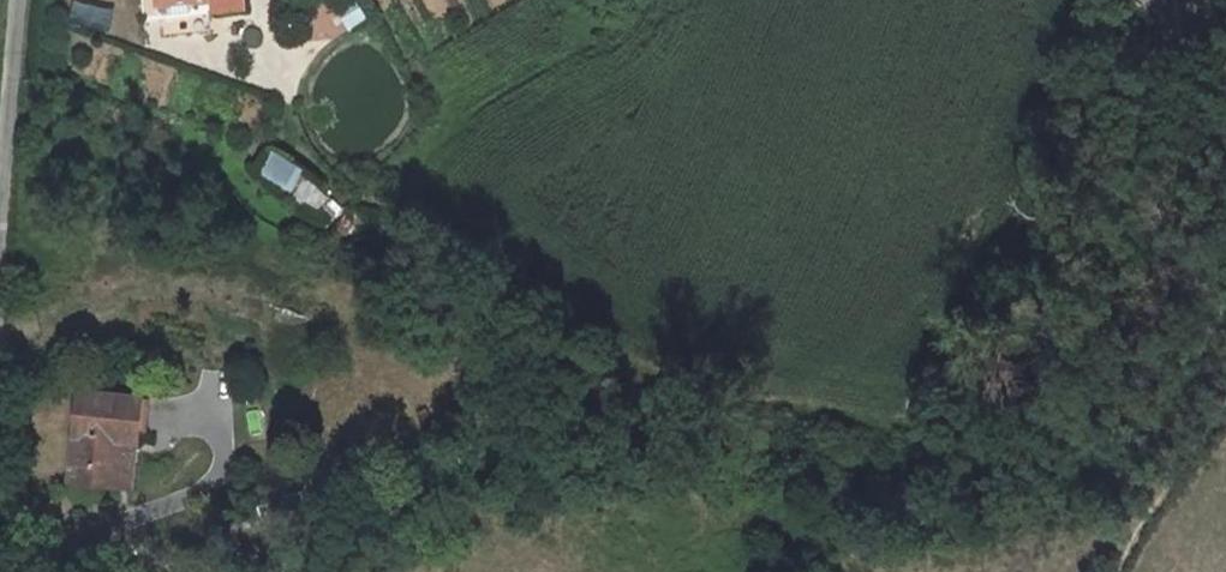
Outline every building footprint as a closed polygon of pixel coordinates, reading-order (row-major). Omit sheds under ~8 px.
[(215,0),(216,10),(244,8),(243,0),(215,0)] [(140,442),(144,399),(80,392),(72,482),(120,488),(125,441),(136,442),(140,442)] [(120,488),(132,489),(136,442),(125,441),(120,488)]
